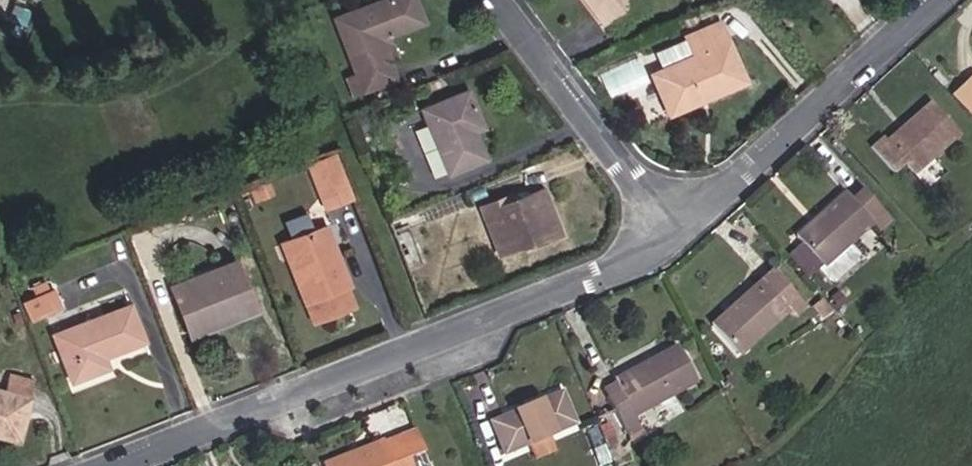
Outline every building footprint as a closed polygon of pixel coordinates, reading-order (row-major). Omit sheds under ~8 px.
[(422,20),(414,0),(385,0),(335,19),(356,75),(372,69),(378,85),(395,78),(389,63),(377,33),(383,31),(384,35),(387,34),(422,20)] [(636,0),(585,0),(604,25),(636,0)] [(744,81),(720,24),(687,38),(689,41),(656,55),(663,71),(653,75),(662,96),(670,93),(677,110),(696,101),(695,98),(704,95),(706,97),(744,81)] [(397,60),(387,34),(384,35),(383,31),(377,33),(389,63),(397,60)] [(952,94),(971,114),(971,75),(952,94)] [(677,110),(670,93),(662,96),(669,113),(677,110)] [(473,131),(458,95),(422,110),(448,174),(493,155),(482,128),(473,131)] [(958,133),(927,99),(871,151),(894,174),(910,159),(920,170),(958,133)] [(350,198),(333,156),(309,165),(325,208),(350,198)] [(273,194),(267,181),(250,189),(256,202),(273,194)] [(560,234),(547,203),(548,203),(542,187),(511,199),(500,204),(498,198),(480,205),(494,238),(493,239),(499,254),(529,242),(541,238),(542,241),(560,234)] [(846,194),(793,242),(818,270),(814,273),(824,285),(831,285),(852,266),(853,259),(843,248),(870,223),(880,232),(891,222),(863,190),(852,200),(846,194)] [(500,204),(511,199),(509,193),(498,198),(500,204)] [(287,220),(288,233),(310,230),(309,218),(287,220)] [(334,251),(324,227),(319,229),(328,254),(334,251)] [(347,285),(334,251),(328,254),(319,229),(282,244),(313,321),(352,306),(344,287),(347,285)] [(251,303),(235,261),(170,287),(186,329),(251,303)] [(799,300),(772,271),(711,326),(738,356),(788,311),(799,300)] [(46,292),(42,283),(28,289),(32,298),(46,292)] [(58,308),(50,290),(46,292),(32,298),(21,303),(29,321),(58,308)] [(795,318),(806,308),(799,300),(788,311),(795,318)] [(832,311),(821,300),(813,307),(823,319),(832,311)] [(254,312),(251,303),(186,329),(190,337),(254,312)] [(143,341),(130,306),(53,335),(71,381),(107,368),(103,357),(143,341)] [(696,382),(677,346),(613,380),(615,384),(618,389),(604,396),(629,441),(644,433),(634,416),(696,382)] [(33,381),(8,375),(3,393),(0,392),(0,437),(18,441),(33,381)] [(604,396),(618,389),(615,384),(602,391),(604,396)] [(575,424),(561,392),(490,422),(504,454),(528,444),(549,435),(575,424)] [(596,428),(585,433),(599,465),(600,465),(611,462),(596,428)] [(413,431),(384,443),(383,442),(349,456),(351,461),(339,465),(428,465),(413,431)] [(555,451),(549,435),(528,444),(534,459),(555,451)] [(349,456),(324,465),(339,465),(351,461),(349,456)]
